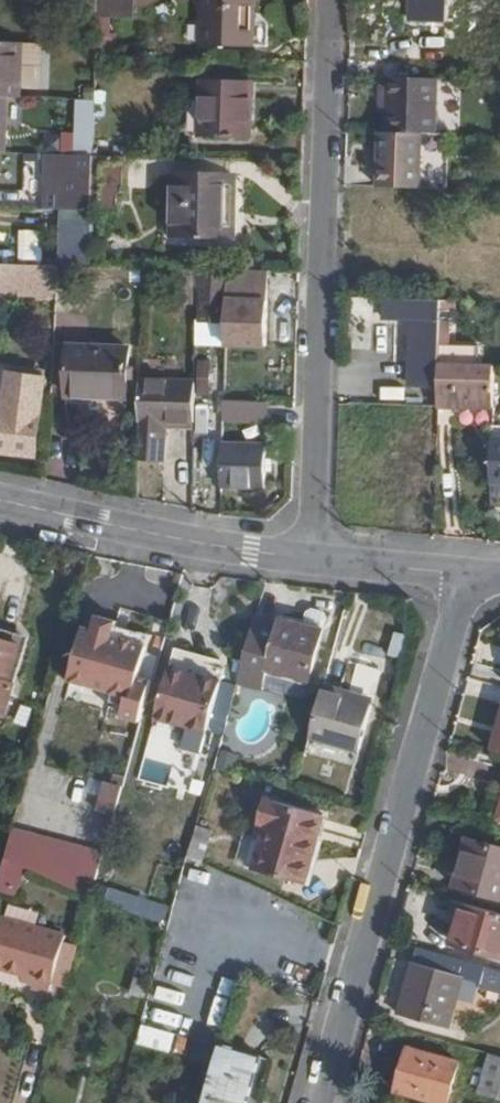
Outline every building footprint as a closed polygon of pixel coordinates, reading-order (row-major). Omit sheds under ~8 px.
[(97,0),(83,0),(82,16),(96,16),(97,0)] [(130,0),(97,0),(96,16),(129,17),(130,0)] [(199,44),(249,45),(250,0),(201,0),(199,44)] [(451,19),(452,0),(429,0),(429,4),(415,3),(414,18),(451,19)] [(28,41),(0,40),(0,96),(27,97),(28,41)] [(399,61),(350,61),(350,72),(399,73),(399,61)] [(437,132),(438,76),(399,75),(382,75),(382,96),(389,96),(388,111),(388,130),(423,132),(437,132)] [(248,82),(201,81),(199,136),(247,137),(248,82)] [(97,149),(98,99),(78,98),(77,131),(64,131),(64,148),(97,149)] [(380,183),(422,184),(423,132),(388,130),(381,131),(380,183)] [(125,194),(126,153),(92,152),(92,154),(91,194),(125,194)] [(91,210),(91,194),(92,154),(60,154),(59,209),(91,210)] [(232,173),(174,172),(172,234),(223,235),(224,196),(232,195),(232,173)] [(20,256),(45,257),(47,228),(22,227),(20,256)] [(105,243),(90,242),(90,265),(105,265),(105,243)] [(0,263),(0,291),(57,293),(58,264),(0,263)] [(105,265),(90,265),(73,264),(72,275),(130,275),(131,265),(105,265)] [(259,282),(227,282),(226,344),(267,344),(267,299),(259,299),(259,282)] [(225,288),(200,287),(200,322),(223,322),(225,288)] [(443,297),(378,296),(377,305),(388,306),(388,315),(416,316),(415,361),(441,361),(443,335),(443,297)] [(462,299),(443,297),(443,335),(451,335),(451,330),(462,330),(462,299)] [(70,346),(67,408),(128,410),(129,348),(70,346)] [(441,361),(440,404),(495,407),(497,407),(497,363),(441,361)] [(143,382),(141,459),(160,460),(160,458),(162,421),(195,422),(196,384),(143,382)] [(267,420),(266,399),(225,397),(225,419),(267,420)] [(36,452),(38,400),(7,399),(7,413),(0,413),(0,450),(36,452)] [(170,428),(195,429),(195,422),(162,421),(160,458),(169,458),(170,428)] [(224,441),(224,487),(266,487),(267,443),(224,441)] [(311,607),(308,620),(326,625),(329,614),(324,607),(317,605),(311,607)] [(277,644),(252,637),(240,682),(265,689),(270,670),(312,680),(326,625),(308,620),(284,615),(277,644)] [(145,714),(158,671),(147,668),(154,644),(128,637),(131,626),(115,621),(112,632),(89,626),(73,677),(136,695),(131,710),(145,714)] [(396,631),(392,655),(406,658),(411,634),(396,631)] [(25,639),(0,632),(0,713),(8,716),(17,689),(11,687),(25,639)] [(30,641),(25,639),(11,687),(17,689),(30,641)] [(357,664),(355,691),(378,693),(380,666),(357,664)] [(172,668),(157,718),(209,732),(224,682),(172,668)] [(344,692),(328,688),(314,739),(360,752),(374,705),(344,697),(344,692)] [(209,732),(157,718),(153,729),(206,744),(209,732)] [(106,778),(96,807),(116,813),(125,785),(106,778)] [(304,882),(323,813),(265,796),(245,865),(304,882)] [(193,848),(206,854),(210,836),(197,831),(193,848)] [(485,841),(470,889),(499,897),(499,846),(485,841)] [(7,856),(0,882),(0,886),(19,890),(26,865),(7,856)] [(185,883),(202,886),(206,868),(189,865),(185,883)] [(168,918),(172,902),(111,888),(107,904),(168,918)] [(466,900),(460,920),(466,922),(460,941),(499,952),(499,909),(466,900)] [(80,944),(67,940),(69,934),(7,914),(0,937),(0,962),(27,971),(39,975),(38,980),(37,984),(54,989),(57,978),(69,983),(80,944)] [(454,938),(460,941),(466,922),(460,920),(454,938)] [(451,1027),(465,977),(471,959),(421,945),(403,1013),(451,1027)] [(471,959),(465,977),(499,986),(499,967),(471,959)] [(39,975),(27,971),(25,976),(38,980),(39,975)] [(156,1014),(187,1018),(192,982),(161,978),(156,1014)] [(206,1102),(251,1102),(264,1056),(223,1044),(217,1064),(206,1102)] [(463,1061),(415,1047),(402,1089),(449,1102),(452,1102),(463,1061)] [(495,1052),(486,1087),(499,1091),(499,1054),(495,1052)] [(499,1097),(484,1092),(481,1102),(498,1102),(499,1097)]
